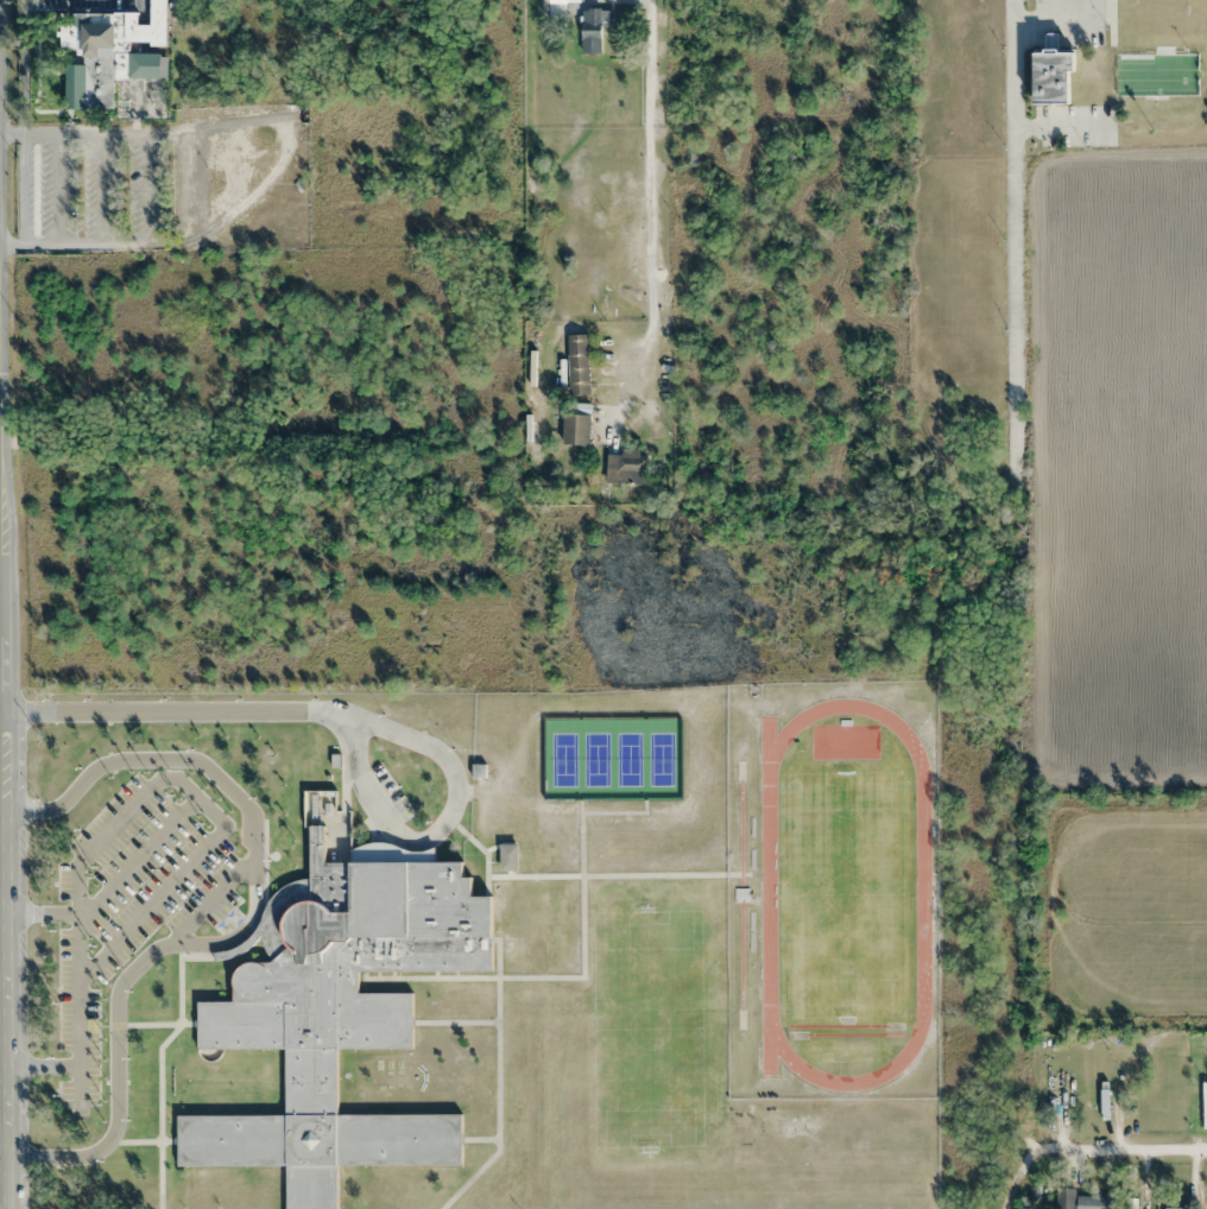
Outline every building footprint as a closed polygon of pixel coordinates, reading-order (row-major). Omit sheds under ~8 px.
[(58,30),(58,24),(72,24),(72,12),(87,12),(87,7),(96,7),(96,12),(126,12),(126,24),(127,24),(127,27),(131,27),(129,38),(129,45),(132,45),(132,52),(131,52),(131,78),(112,78),(112,107),(82,107),(83,74),(71,74),(71,63),(82,63),(82,57),(69,57),(69,46),(58,46),(58,34),(55,34),(55,30),(58,30)] [(581,53),(602,53),(602,29),(608,29),(608,9),(581,9),(581,53)] [(1035,50),(1035,103),(1074,103),(1074,50),(1035,50)] [(135,56),(156,57),(156,56),(166,56),(166,76),(134,76),(135,56)] [(588,395),(588,334),(568,334),(568,395),(588,395)] [(590,445),(590,414),(563,414),(562,445),(590,445)] [(647,452),(606,452),(606,484),(647,484),(647,452)] [(336,1166),(336,1208),(287,1208),(287,1166),(178,1167),(178,1142),(178,1118),(285,1116),(285,1050),(196,1050),(196,1025),(196,1004),(233,1004),(233,983),(233,981),(234,976),(236,973),(239,970),(242,968),(246,966),(249,964),(253,964),(273,964),(268,957),(264,949),(260,939),(260,937),(254,945),(246,952),(235,957),(225,961),(213,962),(213,957),(213,954),(222,952),(232,950),(241,945),(248,938),(254,931),(259,923),(264,910),(268,901),(274,894),(282,887),(291,884),(301,880),(310,879),(310,827),(324,827),(324,863),(349,863),(349,852),(350,852),(359,847),(368,844),(378,843),(387,844),(397,847),(406,852),(412,853),(417,853),(422,853),(428,852),(431,849),(435,847),(435,863),(462,863),(462,879),(472,879),(472,898),(485,898),(491,898),(491,941),(491,973),(362,973),(358,973),(358,995),(412,995),(412,1024),(412,1050),(336,1050),(336,1116),(461,1116),(461,1140),(461,1166),(336,1166)] [(1075,1196),(1076,1189),(1056,1188),(1055,1208),(1111,1208),(1111,1197),(1075,1196)] [(1193,1199),(1164,1199),(1164,1208),(1193,1208),(1193,1199)]
